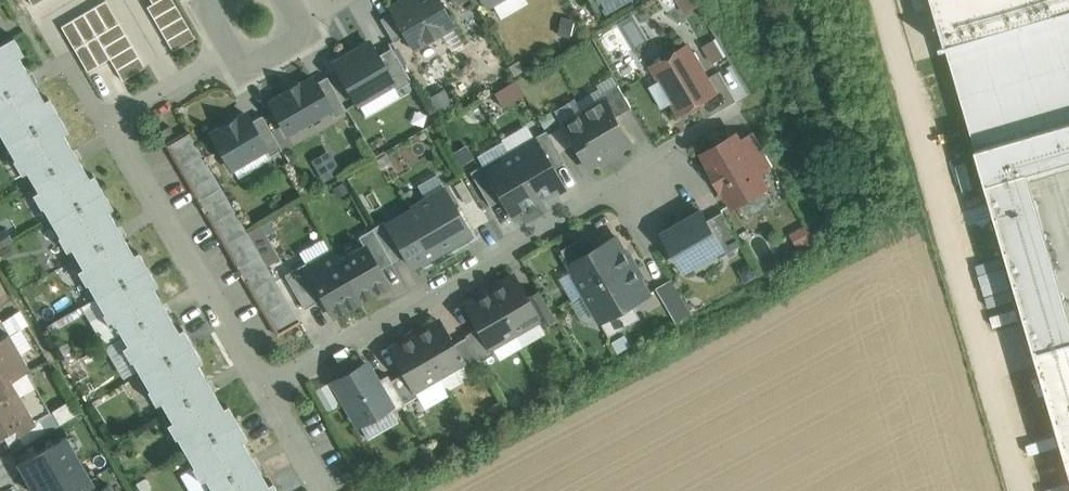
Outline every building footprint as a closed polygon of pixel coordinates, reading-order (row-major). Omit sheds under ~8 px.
[(171,48),(195,37),(177,0),(148,0),(171,48)] [(389,8),(391,12),(404,34),(412,47),(453,23),(439,0),(403,0),(389,8)] [(948,46),(1068,10),(1068,0),(934,0),(948,46)] [(948,46),(977,147),(976,148),(1035,349),(1068,339),(1068,312),(1030,179),(1068,167),(1068,10),(948,46)] [(404,34),(391,12),(380,18),(393,41),(404,34)] [(719,36),(703,41),(710,61),(726,55),(719,36)] [(12,37),(0,44),(0,132),(6,143),(57,114),(48,97),(43,99),(18,56),(22,54),(12,37)] [(114,52),(105,37),(96,43),(104,58),(114,52)] [(377,55),(369,42),(334,62),(358,102),(392,82),(377,55)] [(688,44),(652,65),(680,113),(716,92),(688,44)] [(411,80),(391,46),(377,55),(392,82),(396,89),(411,80)] [(346,109),(327,75),(315,82),(329,106),(329,107),(334,116),(346,109)] [(313,78),(299,86),(297,83),(282,92),(284,95),(270,103),(286,131),(329,107),(329,106),(315,82),(313,78)] [(632,106),(619,84),(603,93),(607,98),(617,115),(632,106)] [(617,115),(607,98),(585,111),(610,154),(632,141),(617,115)] [(562,124),(572,141),(587,167),(610,154),(585,111),(562,124)] [(67,130),(57,114),(6,143),(15,159),(14,160),(21,172),(27,168),(39,189),(33,193),(41,206),(43,205),(52,220),(103,190),(93,174),(88,177),(62,132),(67,130)] [(250,121),(246,114),(212,133),(231,166),(264,147),(265,147),(250,121)] [(281,148),(261,115),(250,121),(265,147),(264,147),(269,155),(281,148)] [(559,119),(544,127),(545,130),(557,150),(572,141),(562,124),(559,119)] [(187,130),(165,143),(172,154),(194,142),(187,130)] [(534,136),(535,138),(536,138),(553,168),(564,161),(557,150),(545,130),(534,136)] [(773,165),(754,131),(739,139),(758,173),(773,165)] [(736,135),(706,153),(714,167),(713,168),(723,185),(724,185),(734,202),(764,184),(758,173),(739,139),(736,135)] [(553,168),(536,138),(535,138),(510,153),(535,198),(555,187),(558,176),(553,168)] [(194,142),(172,154),(178,166),(201,153),(194,142)] [(333,169),(329,159),(333,157),(330,149),(314,155),(321,173),(333,169)] [(201,153),(178,166),(185,177),(207,164),(201,153)] [(535,198),(510,153),(484,168),(483,168),(501,198),(506,207),(516,209),(535,198)] [(207,164),(185,177),(191,188),(214,175),(207,164)] [(483,168),(484,168),(482,164),(470,171),(490,204),(501,198),(483,168)] [(214,175),(191,188),(198,199),(220,186),(214,175)] [(198,199),(197,199),(204,211),(205,211),(227,198),(220,186),(198,199)] [(470,231),(445,188),(414,205),(440,249),(445,246),(446,247),(460,239),(459,238),(470,231)] [(112,206),(103,190),(52,220),(60,234),(58,235),(66,249),(71,246),(83,267),(78,270),(85,282),(88,281),(96,295),(147,265),(138,250),(133,253),(107,209),(112,206)] [(227,198),(205,211),(211,222),(233,209),(227,198)] [(440,249),(414,205),(411,207),(413,210),(387,225),(403,254),(409,264),(420,258),(421,260),(440,249)] [(233,209),(211,222),(217,233),(240,220),(233,209)] [(703,210),(665,232),(686,267),(722,246),(723,245),(708,219),(703,210)] [(742,244),(723,210),(708,219),(723,245),(722,246),(727,253),(742,244)] [(240,220),(217,233),(224,244),(246,231),(240,220)] [(387,225),(384,220),(372,227),(392,261),(403,254),(387,225)] [(802,250),(818,241),(807,222),(791,232),(802,250)] [(392,261),(372,227),(358,235),(364,247),(365,246),(379,268),(392,261)] [(246,231),(224,244),(231,255),(253,242),(246,231)] [(587,232),(560,249),(568,264),(596,247),(587,232)] [(596,247),(568,264),(585,292),(633,263),(617,235),(596,247)] [(253,242),(231,255),(237,267),(260,254),(253,242)] [(379,268),(365,246),(364,247),(337,262),(359,300),(388,283),(379,268)] [(359,300),(337,262),(331,252),(307,266),(305,266),(323,297),(333,315),(359,300)] [(260,254),(237,267),(236,267),(243,279),(244,278),(266,265),(260,254)] [(305,266),(307,266),(305,262),(284,274),(304,308),(323,297),(305,266)] [(633,263),(585,292),(601,320),(632,302),(650,292),(633,263)] [(157,283),(147,265),(96,295),(105,310),(103,312),(111,326),(117,322),(128,343),(123,346),(131,361),(134,359),(141,372),(192,342),(183,327),(178,330),(152,285),(157,283)] [(266,265),(244,278),(250,289),(273,276),(266,265)] [(526,298),(513,275),(489,290),(513,331),(537,317),(526,298)] [(273,276),(250,289),(257,301),(279,287),(273,276)] [(279,287),(257,301),(263,312),(286,298),(279,287)] [(489,290),(464,304),(478,326),(488,345),(489,345),(513,331),(489,290)] [(539,290),(526,298),(537,317),(541,324),(554,317),(539,290)] [(286,298),(263,312),(270,323),(292,310),(286,298)] [(632,302),(601,320),(610,335),(641,317),(632,302)] [(292,310),(270,323),(276,334),(299,321),(292,310)] [(438,319),(414,333),(438,375),(461,361),(462,360),(452,344),(438,319)] [(488,345),(478,326),(464,334),(478,358),(479,360),(493,352),(489,345),(488,345)] [(9,379),(28,368),(8,331),(0,336),(0,434),(13,427),(17,433),(35,422),(9,379)] [(414,333),(389,348),(403,372),(413,389),(414,388),(438,375),(414,333)] [(465,336),(452,344),(462,360),(461,361),(464,367),(478,358),(465,336)] [(1035,349),(1068,464),(1068,339),(1035,349)] [(202,359),(192,342),(141,372),(148,384),(146,385),(156,401),(161,398),(173,419),(168,422),(175,435),(178,434),(188,451),(238,421),(228,404),(223,407),(197,362),(202,359)] [(376,380),(365,362),(333,380),(358,423),(389,405),(390,405),(376,380)] [(403,372),(390,380),(403,402),(404,402),(417,394),(414,388),(413,389),(403,372)] [(390,380),(387,374),(376,380),(390,405),(389,405),(392,411),(405,404),(404,402),(403,402),(390,380)] [(238,421),(188,451),(196,464),(193,466),(201,479),(207,476),(216,490),(279,490),(273,480),(268,483),(242,439),(247,436),(238,421)] [(73,432),(30,457),(50,490),(108,490),(73,432)]
